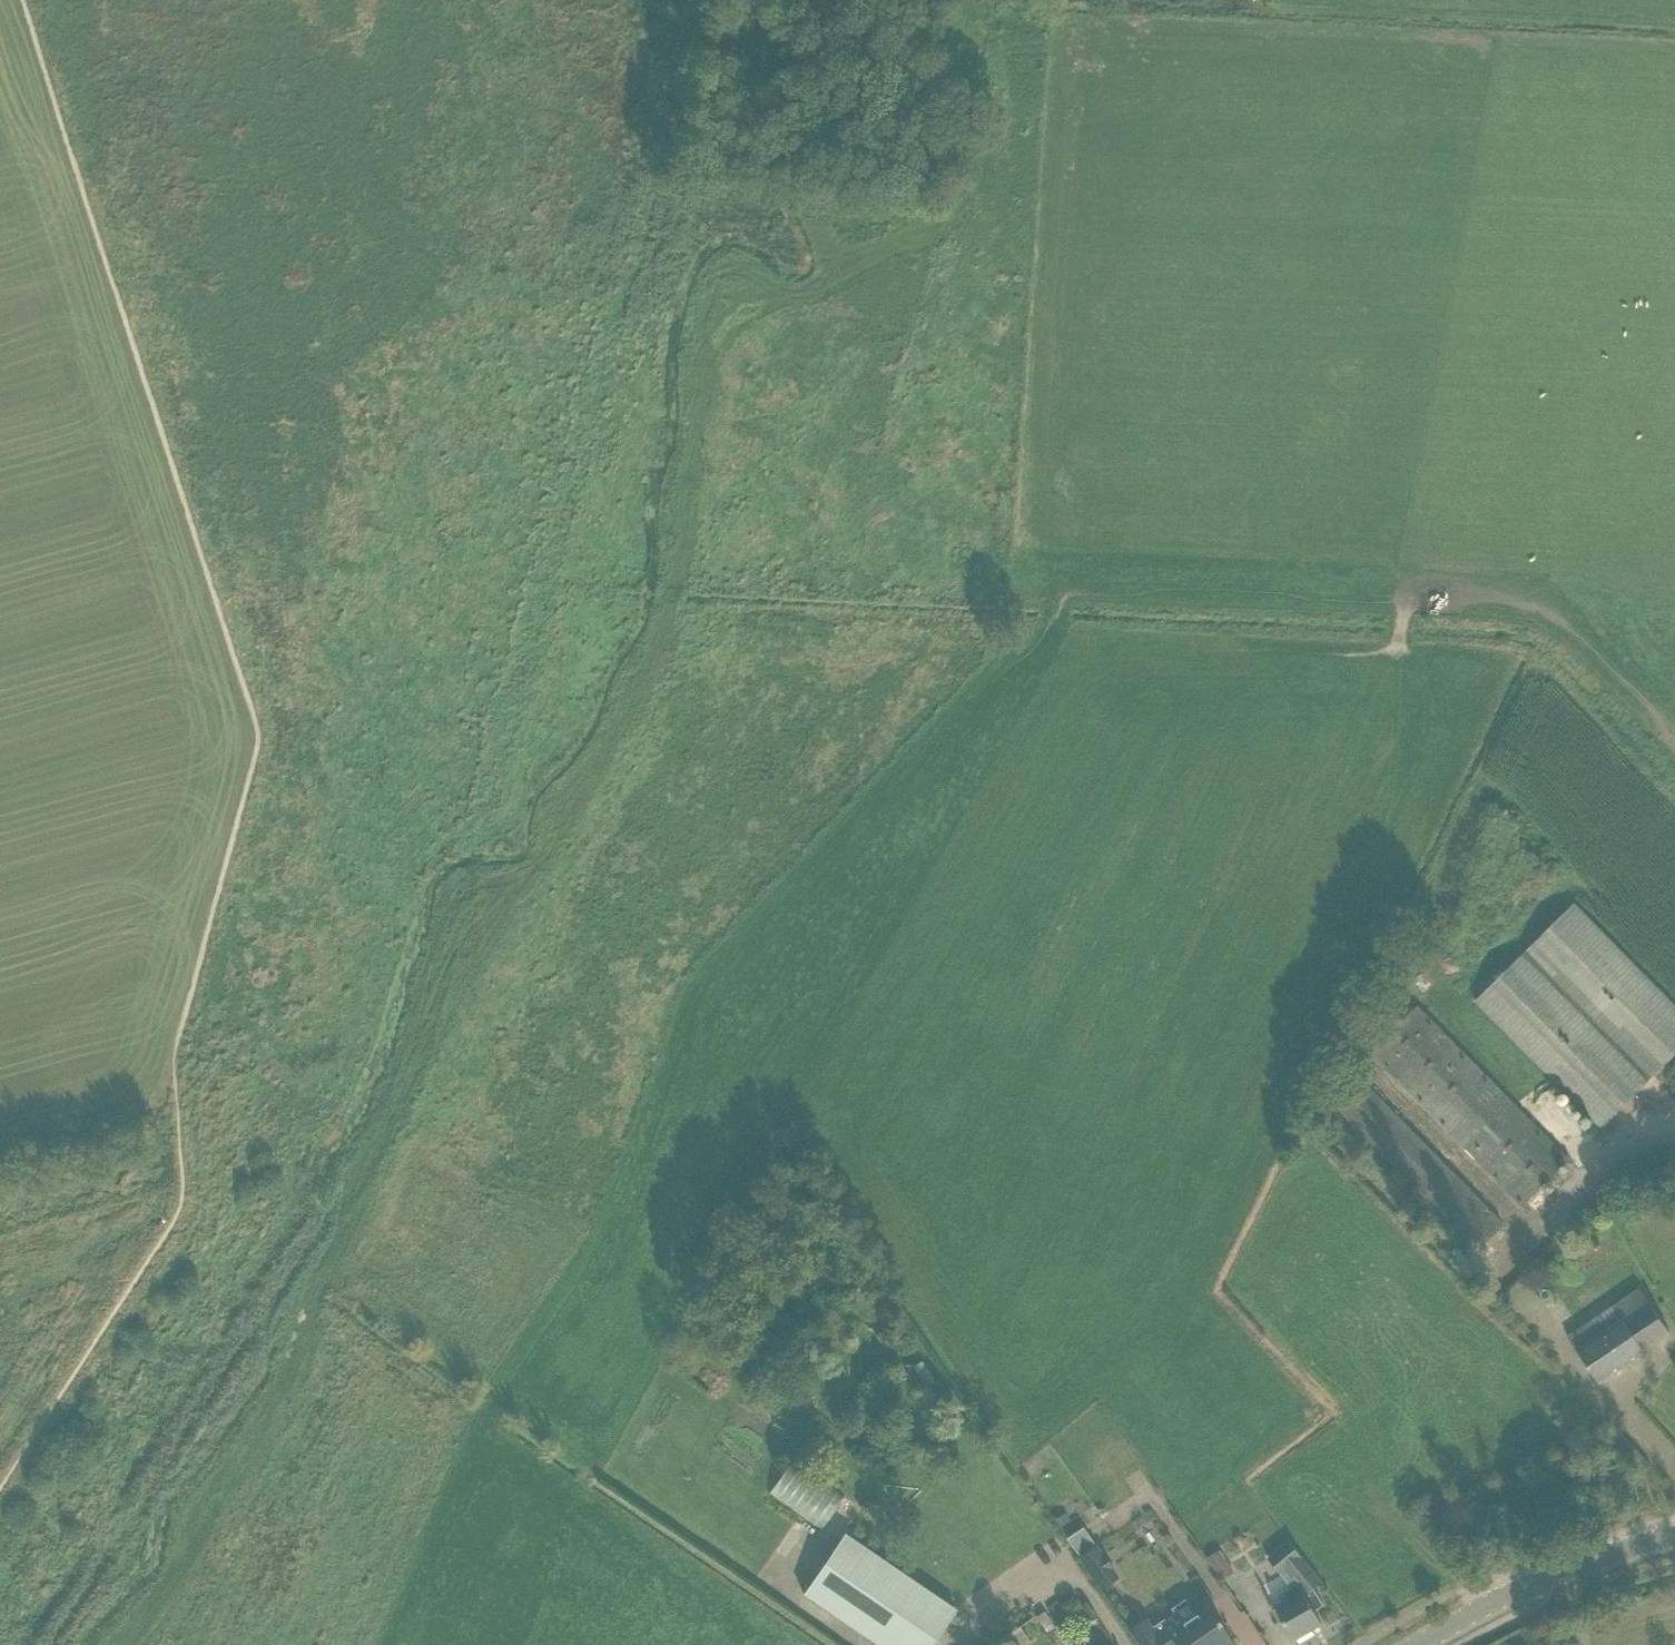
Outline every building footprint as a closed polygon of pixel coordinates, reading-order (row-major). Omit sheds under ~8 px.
[(1600,1128),(1674,1054),(1674,1007),(1573,904),(1475,1001),(1600,1128)] [(1370,1053),(1522,1206),(1568,1160),(1417,1006),(1370,1053)] [(1503,1225),(1431,1151),(1361,1080),(1335,1105),(1477,1250),(1503,1225)] [(1593,1320),(1568,1337),(1577,1350),(1576,1350),(1586,1365),(1599,1383),(1644,1352),(1642,1348),(1664,1333),(1652,1315),(1636,1291),(1611,1308),(1615,1315),(1598,1327),(1593,1320)] [(885,1328),(876,1335),(884,1347),(894,1340),(885,1328)] [(822,1528),(842,1498),(790,1464),(770,1494),(822,1528)] [(1063,1512),(1054,1518),(1059,1525),(1068,1520),(1063,1512)] [(1073,1533),(1084,1551),(1100,1541),(1089,1523),(1073,1533)] [(802,1594),(877,1644),(931,1644),(947,1621),(955,1610),(843,1534),(835,1545),(802,1594)] [(1289,1541),(1268,1558),(1280,1574),(1285,1570),(1297,1584),(1281,1593),(1286,1600),(1275,1607),(1276,1609),(1273,1610),(1273,1609),(1271,1610),(1280,1624),(1281,1623),(1280,1623),(1283,1621),(1294,1640),(1321,1624),(1314,1611),(1323,1605),(1314,1589),(1322,1583),(1301,1557),(1302,1557),(1289,1541)] [(1117,1577),(1096,1545),(1077,1557),(1099,1590),(1117,1577)] [(1223,1578),(1237,1569),(1223,1547),(1209,1556),(1223,1578)] [(1205,1605),(1180,1622),(1177,1617),(1162,1628),(1163,1629),(1155,1634),(1144,1618),(1128,1629),(1139,1644),(1221,1644),(1229,1639),(1205,1605)] [(1018,1626),(999,1639),(1003,1644),(1022,1644),(1028,1641),(1018,1626)]
